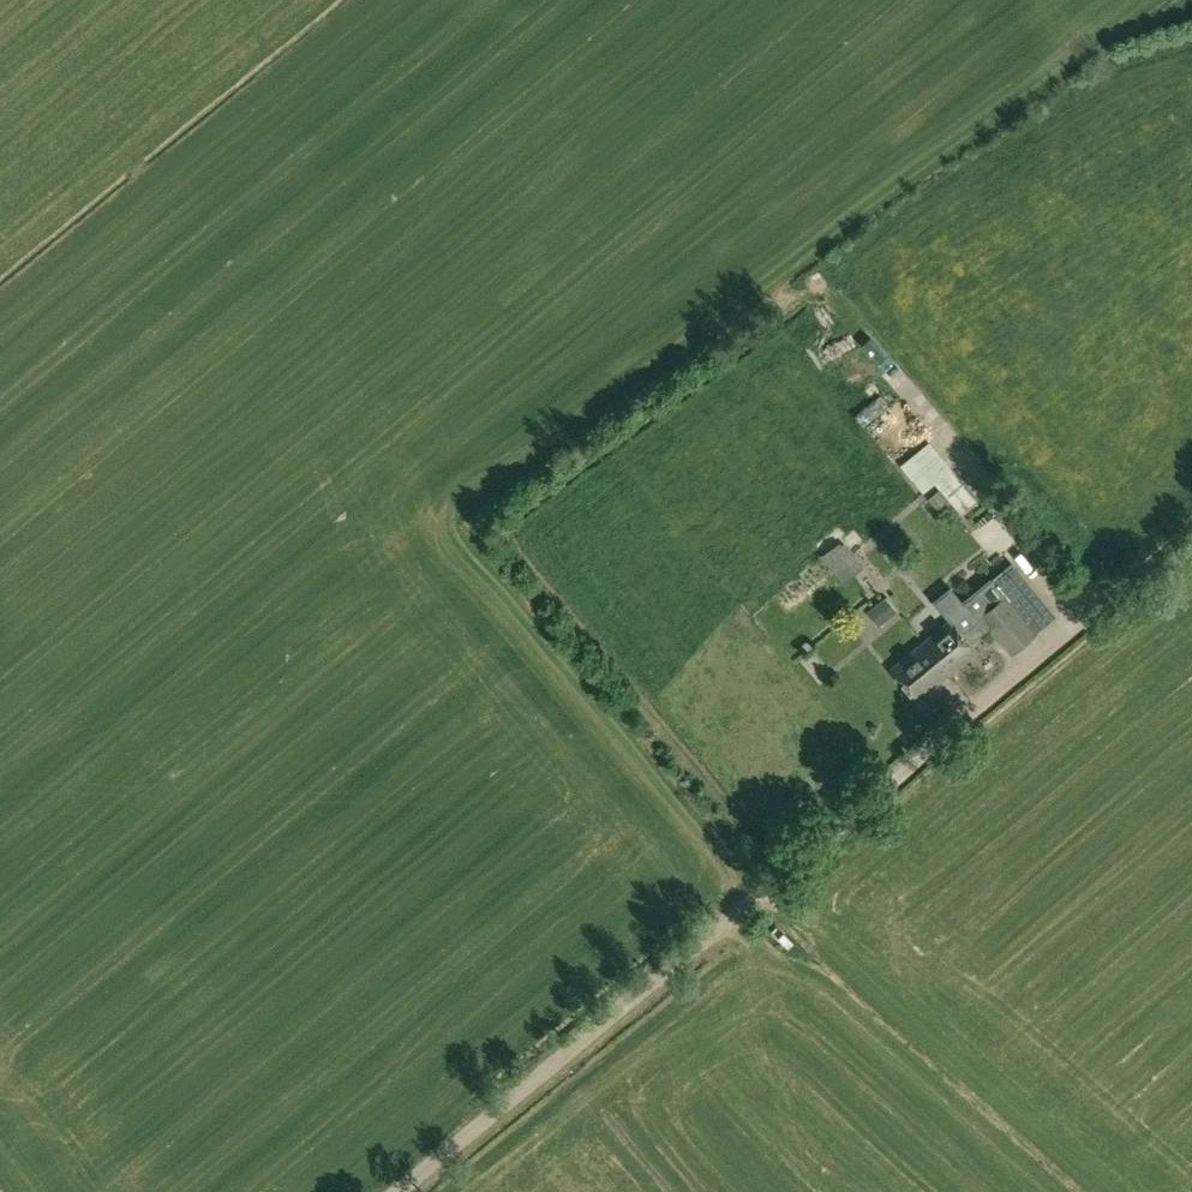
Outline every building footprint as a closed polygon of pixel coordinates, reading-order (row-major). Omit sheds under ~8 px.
[(934,436),(907,462),(930,486),(957,460),(934,436)] [(965,508),(981,499),(961,464),(945,473),(965,508)] [(820,558),(842,585),(861,570),(840,543),(820,558)] [(977,652),(969,643),(988,628),(1009,654),(1055,616),(1011,564),(967,600),(981,617),(961,633),(950,620),(924,643),(950,674),(977,652)] [(886,591),(873,608),(893,624),(907,607),(886,591)] [(917,702),(950,674),(924,643),(890,670),(917,702)]
